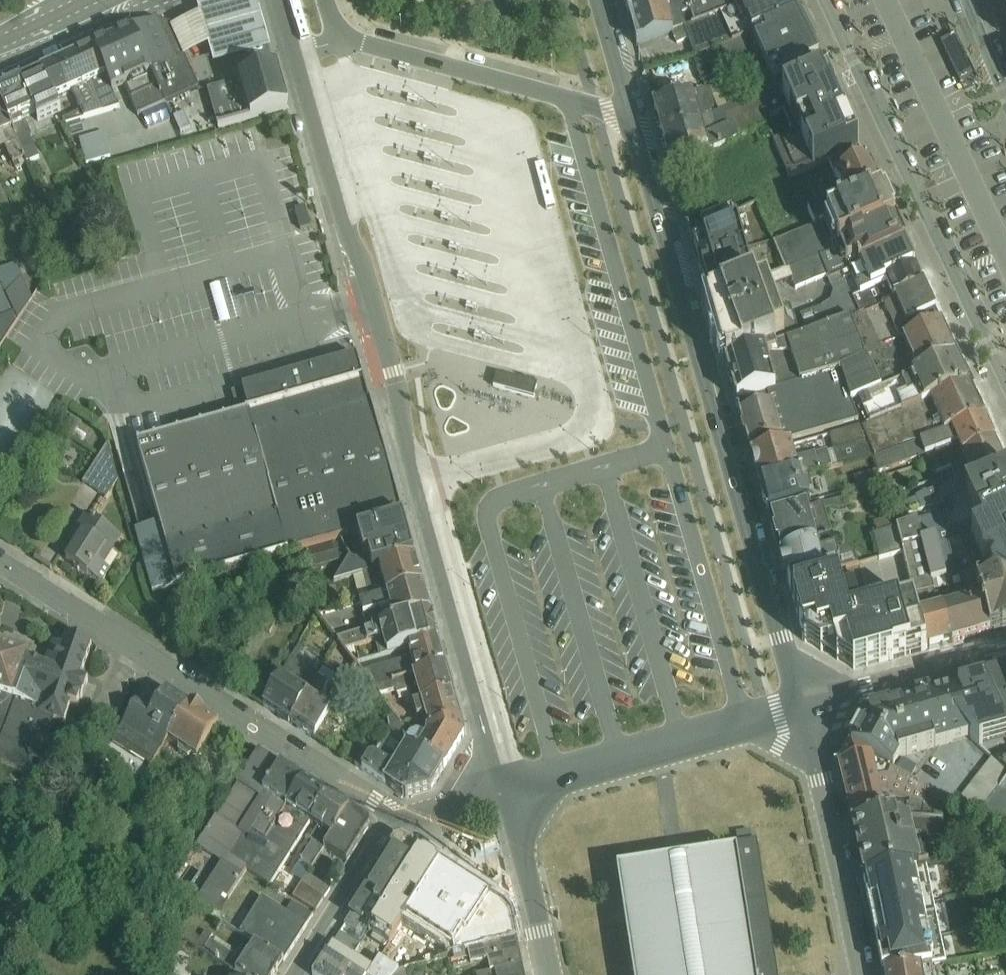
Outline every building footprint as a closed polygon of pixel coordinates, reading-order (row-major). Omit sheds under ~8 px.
[(185,57),(209,47),(215,67),(271,51),(257,0),(215,0),(198,8),(201,18),(173,30),(185,57)] [(628,17),(678,0),(624,0),(628,17)] [(628,17),(630,22),(631,22),(633,26),(636,37),(636,42),(637,47),(673,34),(686,29),(683,17),(691,14),(686,0),(678,0),(628,17)] [(673,34),(676,46),(689,42),(695,58),(716,51),(721,49),(733,45),(797,16),(789,0),(767,0),(695,25),(686,29),(673,34)] [(691,14),(695,25),(767,0),(686,0),(691,14)] [(733,45),(721,49),(729,76),(730,78),(737,81),(738,81),(755,86),(757,90),(819,60),(797,16),(733,45)] [(133,33),(167,105),(200,90),(192,73),(185,57),(173,30),(171,27),(159,22),(158,21),(133,33)] [(93,50),(113,94),(125,89),(138,118),(167,105),(133,33),(93,50)] [(955,36),(941,43),(963,88),(977,81),(955,36)] [(79,57),(104,114),(121,109),(113,94),(93,50),(79,57)] [(717,54),(694,62),(702,84),(725,78),(717,54)] [(42,74),(54,102),(73,93),(82,113),(63,121),(65,126),(104,114),(79,57),(42,74)] [(819,60),(757,90),(760,96),(763,103),(765,106),(827,79),(819,60)] [(210,99),(213,111),(217,124),(219,130),(288,111),(277,73),(208,92),(210,99)] [(10,124),(34,114),(37,123),(60,114),(54,102),(42,74),(0,93),(0,102),(10,124)] [(827,79),(765,106),(768,113),(770,115),(771,118),(785,112),(794,134),(773,143),(781,161),(790,180),(829,163),(859,149),(827,79)] [(678,91),(652,98),(655,108),(655,110),(672,170),(766,129),(768,128),(763,115),(768,113),(765,106),(763,103),(760,96),(757,90),(755,86),(738,81),(737,81),(709,90),(710,92),(682,101),(679,90),(678,91)] [(213,111),(210,99),(202,102),(205,113),(213,111)] [(0,102),(0,140),(4,138),(8,147),(6,148),(16,170),(27,165),(12,131),(10,124),(0,102)] [(12,131),(27,165),(40,159),(30,138),(33,137),(27,124),(12,131)] [(219,130),(217,124),(207,127),(208,133),(219,130)] [(104,134),(80,140),(86,166),(110,159),(104,134)] [(816,228),(774,245),(786,273),(821,259),(833,254),(820,226),(882,199),(859,149),(829,163),(839,186),(814,197),(819,208),(808,212),(816,228)] [(882,199),(820,226),(833,254),(895,227),(882,199)] [(711,208),(686,219),(690,235),(717,223),(717,222),(711,208)] [(717,223),(690,235),(696,258),(710,305),(753,287),(734,217),(733,216),(717,223)] [(833,254),(821,259),(828,278),(830,282),(905,248),(895,227),(833,254)] [(905,248),(830,282),(834,292),(847,287),(845,283),(853,279),(861,297),(886,286),(885,283),(915,270),(905,248)] [(753,287),(710,305),(727,366),(787,345),(802,340),(789,307),(776,312),(768,292),(785,284),(788,290),(794,287),(797,291),(828,278),(821,259),(786,273),(755,286),(753,287)] [(19,322),(33,299),(19,264),(0,271),(0,280),(19,322)] [(861,297),(852,300),(859,317),(862,316),(863,318),(895,304),(894,301),(896,301),(923,288),(915,270),(885,283),(886,286),(861,297)] [(1,349),(19,322),(0,280),(0,349),(1,349)] [(822,310),(802,317),(809,337),(850,321),(858,318),(859,317),(852,300),(847,287),(834,292),(831,303),(822,310)] [(858,318),(850,321),(866,360),(941,327),(923,288),(896,301),(894,301),(895,304),(863,318),(862,316),(859,317),(858,318)] [(802,340),(787,345),(800,384),(841,372),(853,403),(858,401),(917,376),(956,359),(941,327),(866,360),(850,321),(809,337),(802,340)] [(787,345),(727,366),(737,403),(800,384),(787,345)] [(341,387),(363,381),(357,358),(292,377),(293,381),(336,369),(341,387)] [(917,376),(858,401),(869,427),(933,401),(968,387),(956,359),(917,376)] [(293,381),(292,377),(232,395),(239,417),(226,421),(226,420),(224,420),(225,421),(203,427),(203,426),(201,426),(202,428),(180,434),(180,432),(178,433),(179,434),(157,441),(156,439),(154,439),(155,441),(141,445),(141,444),(138,444),(138,446),(160,525),(136,532),(153,593),(358,536),(404,522),(370,403),(368,397),(363,381),(341,387),(336,369),(293,381)] [(496,387),(534,398),(539,380),(501,369),(496,387)] [(800,384),(737,403),(741,416),(749,449),(789,440),(790,441),(860,422),(853,403),(841,372),(800,384)] [(862,427),(831,436),(835,451),(839,467),(858,462),(874,458),(875,461),(921,443),(983,420),(984,420),(972,395),(968,387),(933,401),(869,427),(862,429),(862,427)] [(72,417),(63,431),(83,444),(87,437),(78,431),(83,423),(72,417)] [(921,443),(875,461),(878,472),(879,474),(919,460),(921,466),(959,451),(962,456),(994,442),(983,420),(921,443)] [(959,451),(921,466),(924,474),(935,471),(937,475),(951,469),(953,476),(1000,455),(994,442),(962,456),(959,451)] [(109,445),(84,485),(108,500),(119,483),(109,445)] [(792,447),(753,458),(761,489),(809,476),(839,467),(835,451),(796,461),(792,447)] [(896,506),(901,517),(909,515),(940,503),(942,503),(1005,477),(1005,469),(1000,455),(953,476),(957,481),(927,494),(927,493),(916,498),(916,499),(896,506)] [(878,472),(855,479),(858,491),(881,484),(878,472)] [(809,476),(761,489),(763,494),(769,516),(770,516),(812,505),(807,491),(813,490),(809,476)] [(942,503),(946,512),(949,519),(955,531),(990,519),(991,520),(1005,513),(1005,477),(942,503)] [(846,499),(771,520),(782,559),(833,541),(824,512),(833,509),(836,510),(841,511),(845,510),(848,508),(846,499)] [(935,517),(918,523),(922,543),(936,539),(942,537),(939,529),(951,525),(946,512),(935,517)] [(936,539),(945,574),(978,559),(982,571),(991,577),(998,582),(1005,587),(1005,513),(991,520),(990,519),(955,531),(948,535),(942,537),(936,539)] [(901,517),(894,519),(897,530),(912,525),(909,515),(901,517)] [(75,548),(66,561),(103,585),(119,558),(114,554),(123,539),(86,516),(68,544),(75,548)] [(894,519),(874,526),(879,536),(897,530),(894,519)] [(404,522),(358,536),(364,559),(356,561),(349,558),(334,584),(342,582),(353,578),(415,561),(411,547),(404,522)] [(912,525),(897,530),(917,604),(937,598),(935,593),(948,591),(949,595),(978,588),(976,581),(991,577),(982,571),(947,580),(945,574),(936,539),(922,543),(918,523),(912,525)] [(833,541),(782,559),(787,578),(788,584),(799,581),(801,581),(817,577),(817,576),(825,574),(847,569),(854,567),(859,566),(856,555),(853,554),(847,552),(843,551),(837,553),(833,541)] [(336,544),(308,552),(313,570),(341,562),(336,544)] [(799,581),(788,584),(796,611),(797,614),(805,643),(805,644),(818,641),(821,653),(822,653),(847,646),(854,672),(899,659),(896,648),(903,647),(893,613),(879,560),(878,561),(859,566),(854,567),(847,569),(825,574),(817,576),(817,577),(801,581),(799,581)] [(415,561),(353,578),(361,605),(423,588),(415,561)] [(976,581),(978,588),(991,634),(1005,629),(1005,587),(998,582),(991,577),(976,581)] [(368,633),(430,615),(423,588),(361,605),(368,633)] [(978,588),(940,598),(953,645),(991,634),(978,588)] [(940,598),(914,605),(928,652),(953,645),(940,598)] [(914,607),(898,612),(910,656),(922,653),(928,652),(914,607)] [(898,612),(893,613),(903,647),(896,648),(899,659),(904,658),(905,658),(907,657),(922,653),(910,656),(898,612)] [(430,615),(368,633),(338,641),(347,653),(375,644),(380,659),(410,650),(438,642),(430,615)] [(30,775),(34,764),(42,767),(52,763),(56,752),(52,742),(50,741),(56,723),(65,726),(71,707),(79,709),(82,698),(84,699),(86,690),(89,682),(82,679),(93,646),(68,639),(64,649),(53,645),(46,664),(30,659),(0,649),(0,765),(30,775)] [(818,641),(805,644),(812,648),(819,652),(821,653),(818,641)] [(438,642),(410,650),(411,656),(407,657),(408,661),(362,673),(374,690),(446,669),(438,642)] [(822,653),(821,653),(840,664),(854,672),(847,646),(822,653)] [(292,726),(320,678),(294,661),(264,708),(292,726)] [(320,678),(292,726),(316,741),(331,716),(333,714),(319,705),(335,679),(338,680),(341,674),(327,665),(323,671),(320,678)] [(446,669),(374,690),(380,697),(396,692),(397,696),(409,692),(412,702),(413,708),(453,696),(446,669)] [(259,678),(249,683),(259,701),(269,696),(259,678)] [(985,686),(1005,729),(1005,732),(1005,680),(985,686)] [(409,692),(397,696),(400,705),(412,702),(409,692)] [(139,701),(113,743),(141,760),(143,757),(154,764),(151,768),(152,769),(169,742),(190,708),(167,693),(156,711),(139,701)] [(453,696),(413,708),(418,722),(422,720),(425,727),(427,726),(429,733),(461,724),(453,696)] [(918,705),(912,706),(940,750),(972,741),(948,717),(931,701),(918,705)] [(867,719),(851,748),(868,758),(893,772),(899,761),(940,750),(912,706),(867,719)] [(190,708),(169,742),(179,749),(179,753),(189,759),(192,757),(197,761),(219,726),(190,708)] [(331,716),(316,741),(328,749),(344,724),(331,716)] [(407,749),(411,738),(394,718),(388,721),(391,734),(376,759),(366,754),(357,768),(407,800),(432,792),(445,771),(407,749)] [(407,749),(445,771),(465,737),(461,724),(429,733),(411,738),(407,749)] [(979,747),(992,760),(1000,767),(1005,773),(1005,732),(1005,729),(988,741),(979,747)] [(851,748),(839,769),(849,819),(885,811),(875,762),(851,748)] [(310,826),(328,797),(313,787),(259,752),(197,850),(223,866),(192,911),(221,912),(247,872),(271,888),(278,878),(310,826)] [(902,760),(895,773),(910,782),(917,769),(902,760)] [(953,812),(972,824),(991,802),(997,794),(1005,784),(1005,773),(1000,767),(992,760),(953,812)] [(991,802),(1005,817),(1005,784),(997,794),(991,802)] [(328,797),(310,826),(318,831),(311,843),(313,844),(301,864),(312,871),(324,851),(350,811),(328,797)] [(885,811),(849,819),(866,879),(906,868),(917,866),(905,807),(885,811)] [(350,811),(324,851),(347,865),(359,847),(369,831),(370,829),(370,827),(368,827),(367,827),(366,828),(363,825),(366,821),(350,811)] [(760,836),(664,851),(616,858),(634,974),(781,974),(760,836)] [(371,929),(419,855),(403,845),(402,844),(401,844),(400,844),(399,844),(398,845),(397,846),(396,846),(385,864),(352,917),(345,928),(357,936),(364,925),(371,929)] [(419,855),(371,929),(368,934),(376,939),(373,943),(384,949),(387,945),(390,947),(394,939),(410,914),(404,910),(412,897),(419,901),(439,868),(419,855)] [(439,868),(419,901),(410,914),(394,939),(408,948),(399,964),(410,971),(435,965),(478,893),(439,868)] [(906,868),(866,879),(879,965),(884,964),(916,958),(924,956),(906,868)] [(303,885),(325,900),(331,891),(308,876),(303,885)] [(278,878),(271,888),(286,899),(293,888),(278,878)] [(325,900),(303,885),(293,900),(316,914),(325,900)] [(478,893),(435,965),(450,961),(517,944),(512,918),(505,909),(478,893)] [(256,945),(285,964),(314,918),(293,903),(286,914),(263,900),(241,935),(256,945)] [(353,941),(360,946),(368,934),(371,929),(364,925),(357,936),(353,941)] [(256,945),(251,953),(243,949),(239,955),(217,941),(214,945),(211,943),(213,938),(206,933),(202,940),(180,926),(177,938),(236,974),(277,974),(285,964),(256,945)] [(333,946),(353,958),(360,946),(353,941),(341,933),(333,946)] [(523,971),(521,959),(517,944),(450,961),(451,974),(456,974),(489,967),(490,974),(507,974),(523,971)] [(357,974),(372,974),(374,971),(353,958),(333,946),(327,956),(357,974)] [(327,956),(315,974),(357,974),(327,956)] [(884,964),(885,974),(919,974),(916,958),(884,964)] [(399,973),(380,961),(374,971),(372,974),(398,974),(399,973)]
